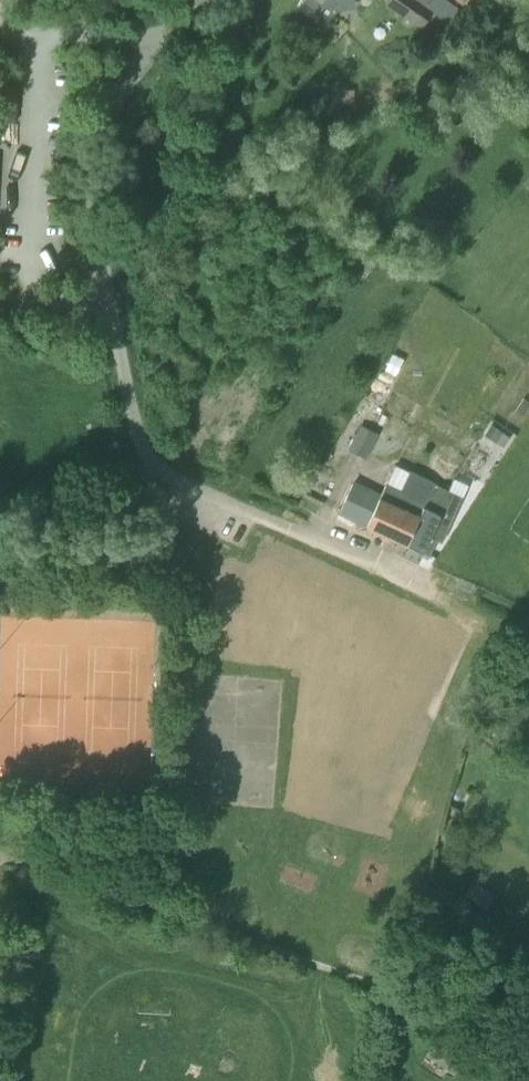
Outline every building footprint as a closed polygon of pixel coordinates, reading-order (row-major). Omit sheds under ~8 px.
[(305,4),(329,20),(343,0),(304,0),(305,4)] [(460,3),(455,0),(389,0),(387,3),(422,26),(434,9),(450,19),(460,3)] [(337,87),(335,100),(354,102),(355,89),(337,87)] [(374,455),(382,436),(374,432),(375,431),(352,420),(340,440),(374,455)] [(442,541),(462,496),(435,483),(436,481),(431,479),(411,469),(410,471),(395,464),(381,492),(354,480),(340,510),(403,539),(409,542),(408,542),(429,552),(436,539),(442,541)] [(495,896),(471,882),(462,896),(486,910),(495,896)]
